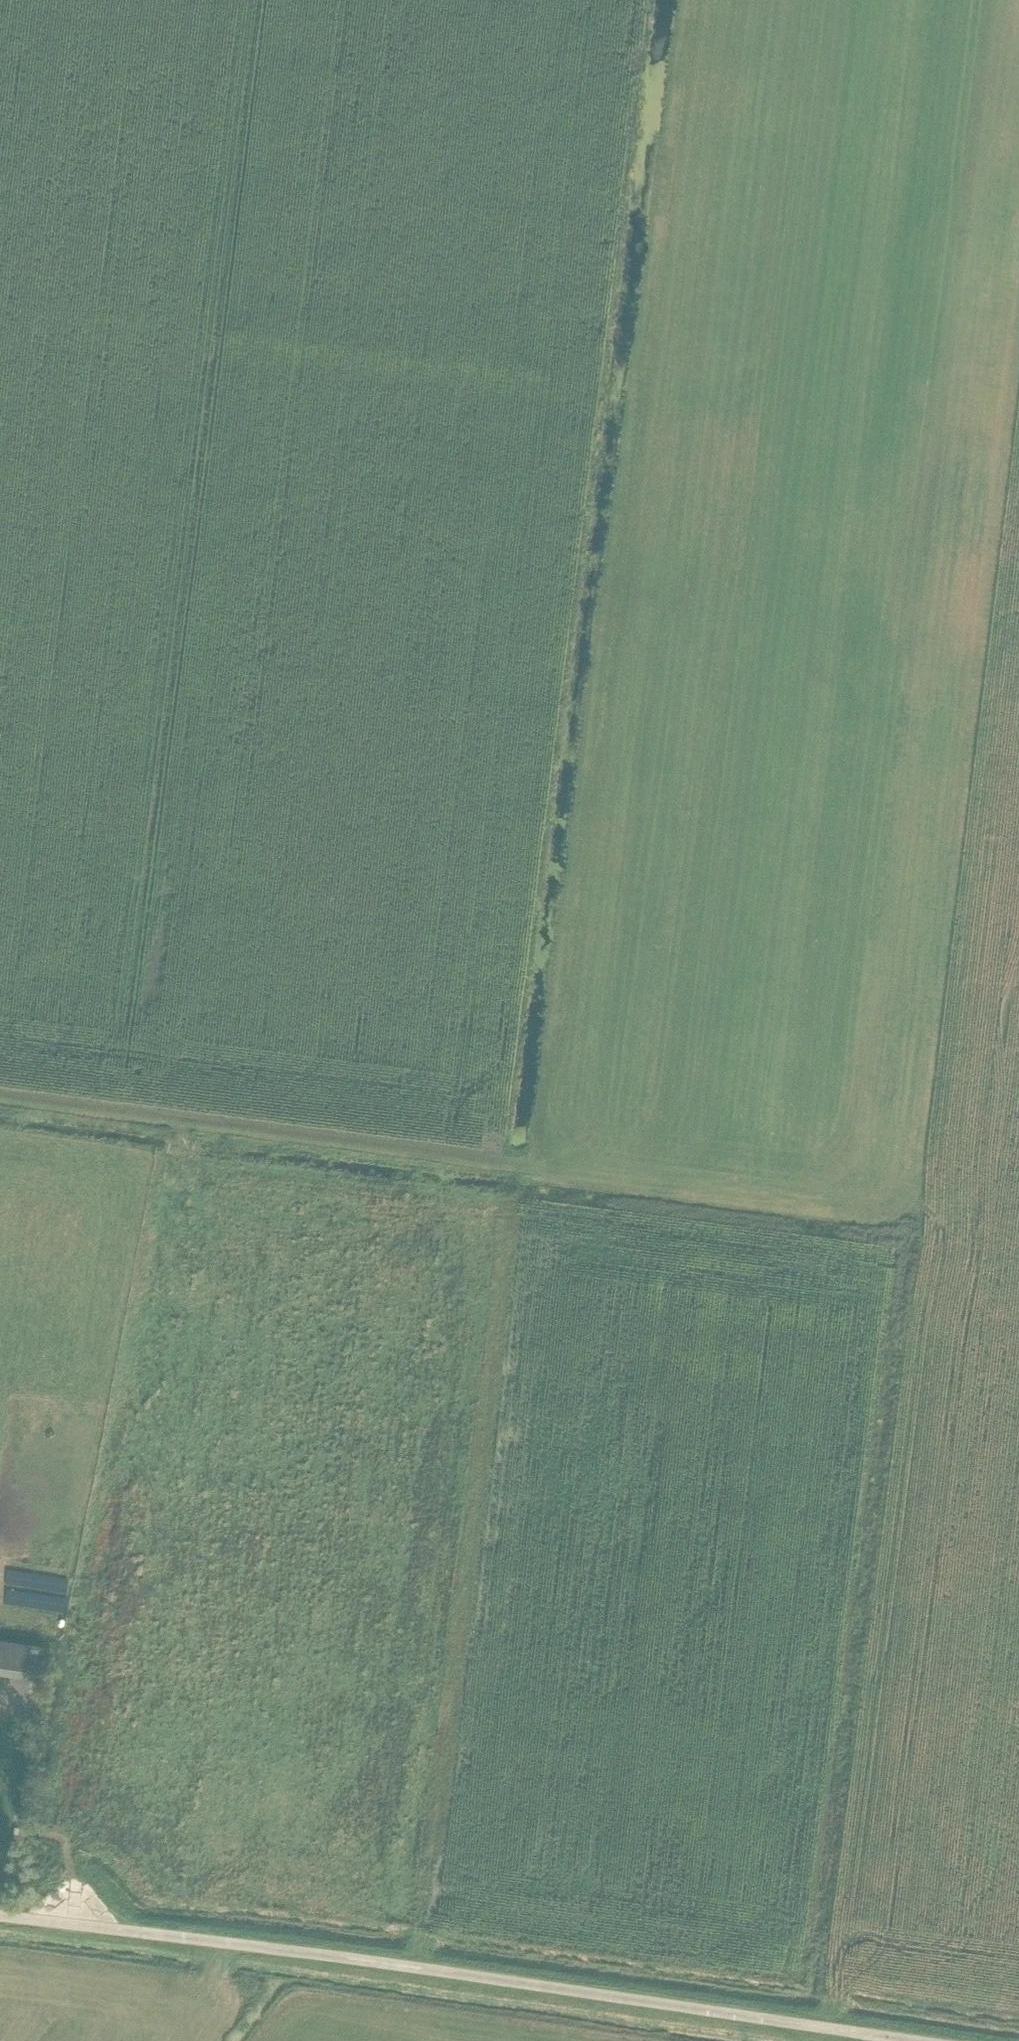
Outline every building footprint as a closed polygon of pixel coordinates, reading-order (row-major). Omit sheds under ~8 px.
[(39,1673),(0,1669),(0,1679),(37,1685),(39,1673)]
